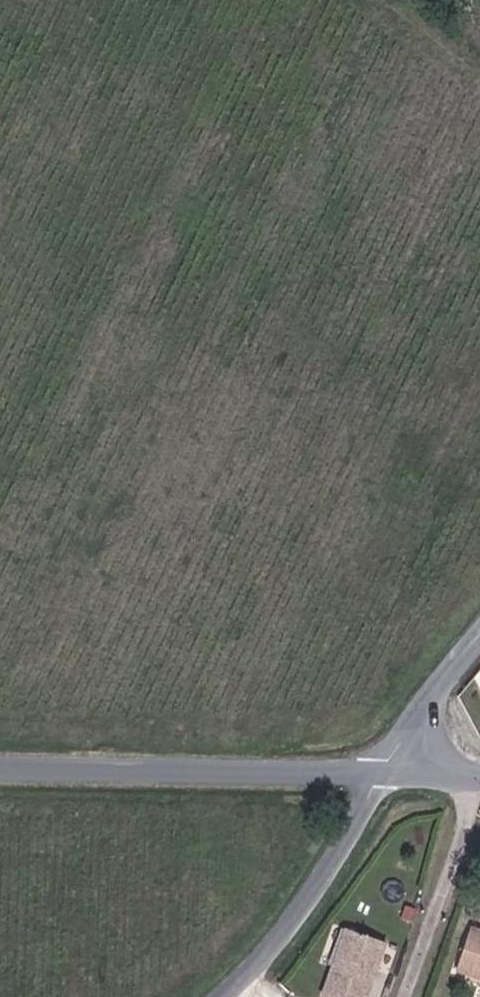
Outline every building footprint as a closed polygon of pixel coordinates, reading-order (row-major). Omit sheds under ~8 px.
[(479,975),(479,928),(475,926),(461,969),(479,975)] [(390,945),(354,932),(330,996),(372,996),(390,945)]
